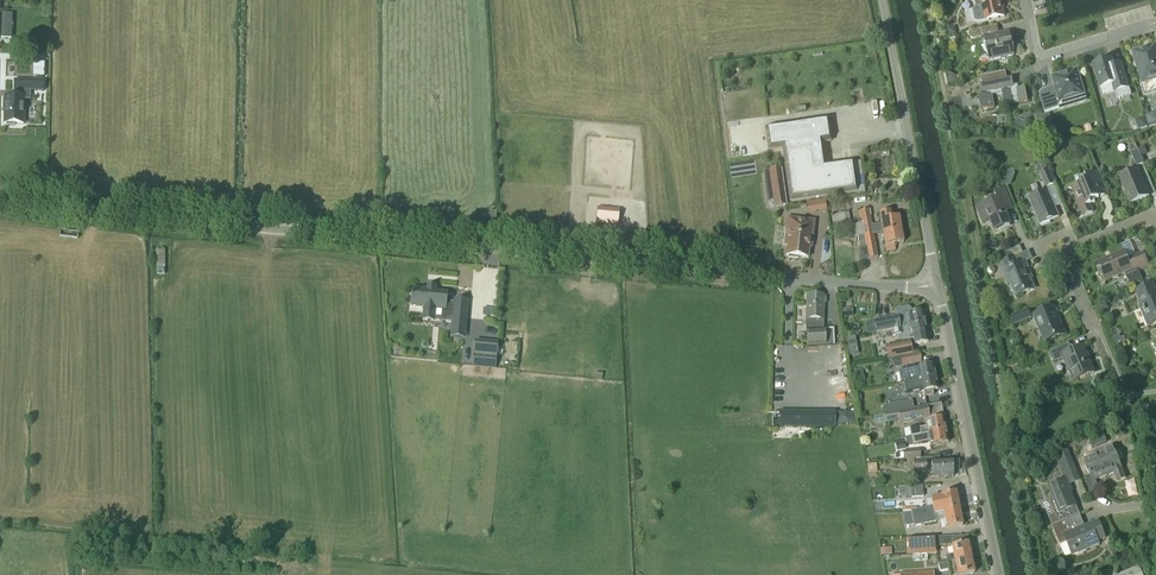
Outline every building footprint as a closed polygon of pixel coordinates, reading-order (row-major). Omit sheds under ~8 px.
[(977,7),(976,7),(974,9),(977,21),(979,22),(1005,17),(1004,9),(1003,3),(1004,3),(1003,0),(975,0),(977,7)] [(12,15),(2,15),(1,39),(11,39),(12,15)] [(1011,38),(1010,33),(999,35),(997,27),(969,32),(971,39),(973,40),(981,38),(983,37),(984,38),(989,61),(1015,56),(1014,51),(1015,48),(1013,46),(1012,42),(1014,39),(1011,38)] [(1139,51),(1139,50),(1131,52),(1133,58),(1134,57),(1142,84),(1155,80),(1155,46),(1139,51)] [(1100,88),(1103,96),(1114,92),(1114,93),(1129,88),(1122,67),(1116,69),(1115,68),(1113,66),(1111,60),(1093,65),(1100,88)] [(1056,88),(1050,90),(1041,93),(1039,96),(1044,112),(1057,108),(1057,107),(1060,101),(1062,101),(1065,102),(1070,100),(1071,98),(1083,95),(1078,79),(1080,77),(1077,75),(1076,72),(1073,73),(1070,71),(1069,74),(1053,79),(1056,88)] [(1005,106),(1028,102),(1025,88),(1018,90),(1017,89),(1015,87),(1014,87),(1013,80),(1007,81),(1005,72),(982,77),(983,86),(980,86),(982,97),(979,98),(982,111),(994,108),(992,96),(1002,93),(1005,106)] [(957,79),(949,74),(946,74),(948,84),(957,82),(957,79)] [(3,98),(3,106),(5,106),(5,124),(7,124),(7,126),(15,127),(15,124),(24,125),(24,100),(30,101),(31,82),(15,82),(15,90),(18,91),(18,97),(6,97),(6,98),(3,98)] [(1052,124),(1049,114),(1043,116),(1046,126),(1052,124)] [(1149,125),(1155,123),(1155,117),(1152,115),(1146,116),(1149,125)] [(1140,120),(1138,125),(1139,129),(1147,127),(1144,119),(1140,120)] [(828,120),(765,128),(768,151),(783,149),(790,202),(834,196),(857,193),(853,163),(825,167),(821,143),(831,142),(828,120)] [(1143,164),(1137,150),(1130,153),(1135,167),(1143,164)] [(1045,163),(1037,165),(1040,173),(1048,170),(1045,163)] [(1148,196),(1136,168),(1117,176),(1129,204),(1148,196)] [(786,200),(782,171),(782,172),(782,170),(765,173),(766,183),(771,182),(774,201),(785,200),(786,206),(786,200)] [(1040,173),(1042,178),(1046,188),(1055,185),(1048,170),(1040,173)] [(1094,172),(1081,177),(1083,182),(1070,187),(1074,196),(1076,196),(1081,208),(1079,209),(1082,217),(1092,213),(1088,206),(1094,203),(1093,201),(1098,199),(1093,188),(1100,185),(1094,172)] [(995,232),(1010,225),(1003,209),(1010,206),(1003,190),(995,194),(998,202),(986,207),(986,205),(977,209),(982,221),(988,218),(995,232)] [(1047,190),(1028,198),(1040,226),(1059,218),(1047,190)] [(618,226),(620,210),(598,208),(596,224),(618,226)] [(870,209),(858,212),(860,219),(861,219),(861,223),(864,236),(874,235),(883,233),(901,230),(899,217),(889,219),(888,213),(879,214),(881,220),(880,220),(881,224),(872,226),(871,217),(871,216),(870,209)] [(495,229),(497,212),(489,211),(489,215),(482,214),(480,228),(495,229)] [(849,213),(833,216),(836,231),(844,230),(843,234),(853,236),(851,225),(849,213)] [(799,259),(799,257),(808,258),(810,241),(812,242),(815,221),(791,219),(790,228),(788,228),(786,245),(788,246),(787,256),(789,256),(789,258),(799,259)] [(846,235),(831,232),(833,253),(847,252),(846,235)] [(870,243),(867,243),(869,257),(877,256),(878,263),(897,260),(897,258),(906,257),(904,243),(903,238),(875,243),(875,244),(870,245),(870,243)] [(1139,271),(1150,266),(1144,253),(1126,260),(1123,252),(1097,263),(1105,282),(1131,271),(1132,274),(1139,271)] [(1030,274),(1025,262),(1018,265),(1014,257),(999,264),(1007,283),(1010,282),(1016,297),(1033,289),(1027,275),(1030,274)] [(1139,271),(1132,274),(1136,283),(1143,281),(1139,271)] [(1153,285),(1136,292),(1142,307),(1140,307),(1148,326),(1155,323),(1155,294),(1153,285)] [(412,296),(412,299),(413,299),(412,306),(423,307),(424,307),(423,313),(428,314),(430,314),(434,314),(435,308),(443,309),(443,312),(453,313),(452,323),(452,329),(457,329),(459,330),(459,329),(465,330),(468,302),(462,302),(460,301),(460,302),(455,301),(454,304),(445,303),(446,294),(435,293),(435,291),(427,290),(414,289),(413,296),(412,296)] [(808,346),(834,345),(834,330),(824,331),(825,296),(807,295),(806,319),(808,346)] [(874,322),(876,333),(891,330),(892,331),(926,324),(923,313),(911,315),(910,310),(908,308),(898,310),(896,313),(897,317),(874,322)] [(1053,308),(1033,316),(1045,343),(1064,334),(1053,308)] [(852,309),(842,310),(843,317),(853,316),(852,309)] [(1027,310),(1010,317),(1013,326),(1031,318),(1027,310)] [(928,336),(926,324),(892,331),(893,336),(898,335),(899,341),(913,338),(914,345),(928,343),(927,336),(928,336)] [(1120,335),(1114,338),(1117,346),(1126,343),(1131,341),(1129,336),(1124,338),(1121,339),(1120,335)] [(855,338),(846,339),(848,346),(856,345),(855,338)] [(497,343),(475,341),(473,367),(495,368),(497,343)] [(912,355),(909,343),(885,347),(887,359),(900,356),(900,357),(912,355)] [(1074,382),(1093,374),(1082,347),(1072,351),(1069,344),(1050,352),(1055,363),(1064,359),(1074,382)] [(912,355),(900,357),(902,366),(921,363),(919,353),(912,355)] [(904,384),(936,377),(934,365),(899,372),(901,384),(904,384)] [(863,372),(854,374),(855,384),(865,382),(863,372)] [(931,391),(938,389),(936,377),(904,384),(906,395),(924,392),(925,397),(932,395),(931,391)] [(913,409),(912,401),(893,405),(895,413),(913,409)] [(893,405),(883,407),(884,415),(895,413),(893,405)] [(903,424),(928,419),(926,407),(913,409),(895,413),(884,415),(886,423),(902,419),(903,424)] [(780,413),(780,429),(835,428),(835,413),(780,413)] [(946,430),(944,419),(926,422),(927,427),(920,428),(919,427),(910,429),(911,437),(946,430)] [(930,442),(930,446),(948,443),(946,430),(911,437),(913,445),(930,442)] [(1104,436),(1089,442),(1092,449),(1107,443),(1104,436)] [(1117,482),(1126,478),(1113,446),(1094,453),(1096,458),(1086,462),(1091,476),(1085,478),(1091,494),(1099,491),(1095,481),(1114,474),(1117,482)] [(903,451),(903,453),(904,461),(921,459),(920,450),(903,451)] [(1060,458),(1068,476),(1078,471),(1071,454),(1060,458)] [(914,472),(927,472),(926,461),(914,461),(914,470),(914,472)] [(952,461),(931,461),(932,478),(953,477),(952,461)] [(1053,509),(1057,508),(1059,514),(1062,513),(1066,520),(1066,521),(1080,516),(1065,479),(1048,486),(1053,500),(1050,501),(1053,509)] [(924,497),(923,489),(923,486),(908,487),(904,487),(905,499),(918,498),(924,497)] [(933,507),(911,511),(911,513),(921,512),(922,518),(935,515),(944,513),(959,510),(957,501),(960,500),(958,494),(956,494),(956,493),(940,496),(932,498),(933,507)] [(959,510),(944,513),(945,520),(947,529),(962,526),(959,510)] [(921,512),(911,513),(914,525),(914,527),(936,522),(935,515),(922,518),(921,512)] [(1098,521),(1091,524),(1084,527),(1080,516),(1066,521),(1066,520),(1052,526),(1055,533),(1060,545),(1066,542),(1071,555),(1099,544),(1098,541),(1105,538),(1098,521)] [(937,554),(937,546),(952,545),(952,537),(911,539),(912,545),(908,545),(908,555),(912,555),(937,554)] [(945,556),(947,564),(971,559),(968,544),(951,548),(953,555),(945,556)] [(949,569),(950,574),(967,574),(975,574),(971,559),(947,564),(940,565),(941,570),(949,569)]
